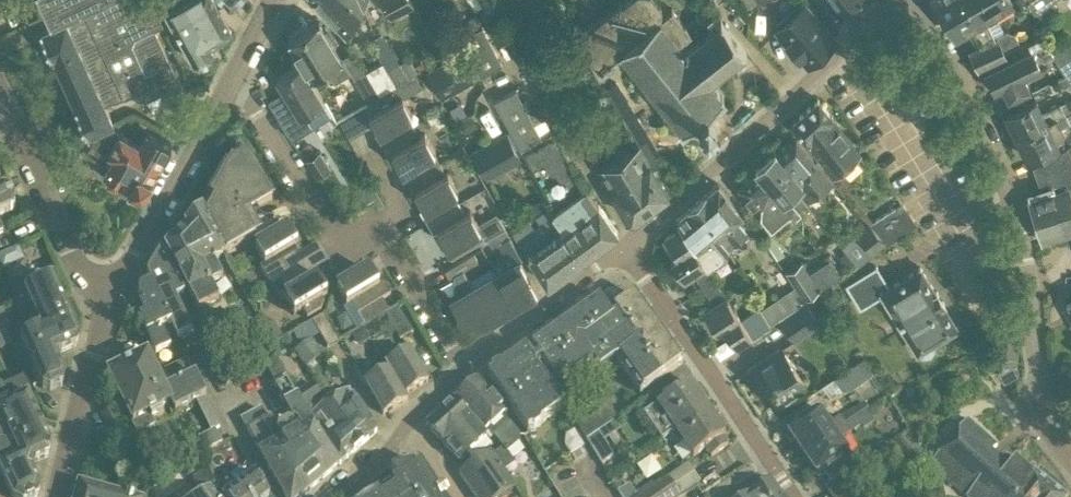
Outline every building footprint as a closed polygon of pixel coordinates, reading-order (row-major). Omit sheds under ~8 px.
[(152,29),(161,25),(151,2),(134,10),(129,0),(103,0),(55,24),(40,31),(52,59),(53,58),(76,108),(75,108),(87,135),(90,134),(107,126),(112,124),(103,105),(112,101),(112,102),(141,89),(143,94),(140,97),(140,99),(146,94),(153,91),(160,88),(165,86),(165,85),(161,86),(159,80),(173,74),(152,29)] [(55,24),(103,0),(44,0),(55,24)] [(199,62),(215,53),(209,43),(231,29),(215,0),(162,0),(166,7),(164,9),(191,57),(199,62)] [(350,0),(314,0),(346,35),(361,9),(350,0)] [(361,9),(366,0),(350,0),(361,9)] [(413,3),(412,0),(382,0),(390,15),(413,3)] [(619,52),(683,131),(697,120),(705,128),(717,118),(710,109),(724,98),(710,81),(733,62),(738,68),(748,60),(743,54),(746,51),(720,19),(718,21),(710,12),(702,8),(684,22),(672,6),(660,15),(661,4),(658,0),(623,0),(622,1),(621,0),(620,0),(575,36),(592,56),(587,60),(601,78),(616,66),(610,59),(619,52)] [(744,11),(759,1),(758,0),(736,0),(744,11)] [(837,9),(843,4),(852,17),(852,18),(871,0),(829,0),(837,9)] [(970,0),(933,0),(955,34),(972,24),(982,43),(994,37),(984,17),(983,15),(979,18),(970,0)] [(984,17),(1012,1),(1012,0),(970,0),(979,18),(983,15),(984,17)] [(798,53),(799,52),(807,62),(828,43),(830,41),(835,37),(804,2),(776,26),(787,39),(786,40),(798,53)] [(497,50),(507,44),(492,17),(482,23),(497,50)] [(456,31),(468,53),(491,41),(479,19),(456,31)] [(291,38),(288,40),(302,63),(311,79),(327,69),(335,82),(350,73),(341,58),(319,21),(304,30),(302,27),(289,35),(291,38)] [(461,47),(450,27),(434,35),(446,55),(461,47)] [(1005,32),(1004,33),(1011,47),(1019,44),(1019,42),(1014,32),(1009,30),(1005,32)] [(370,40),(396,83),(417,71),(409,56),(400,61),(382,33),(370,40)] [(982,43),(970,49),(978,67),(991,61),(993,66),(985,70),(986,72),(982,77),(987,86),(993,86),(994,88),(1002,84),(1008,97),(1029,87),(1023,74),(1040,66),(1038,61),(1053,54),(1050,49),(1041,33),(1029,39),(1029,38),(1019,42),(1019,44),(1011,47),(1004,33),(998,36),(994,37),(982,43)] [(554,46),(546,34),(538,39),(545,52),(554,46)] [(1050,49),(1053,54),(1070,82),(1070,38),(1070,36),(1050,49)] [(490,41),(468,53),(480,77),(503,65),(490,41)] [(426,72),(441,98),(479,75),(464,48),(460,51),(461,52),(426,72)] [(354,50),(341,58),(350,73),(353,77),(365,70),(354,50)] [(277,78),(284,90),(268,100),(292,139),(314,125),(306,111),(325,100),(311,79),(302,63),(277,78)] [(365,70),(353,77),(366,101),(379,93),(365,70)] [(1070,83),(1070,82),(1067,77),(1058,80),(1061,87),(1070,83)] [(661,156),(616,81),(605,87),(623,116),(621,117),(632,137),(633,136),(638,144),(639,143),(652,161),(661,156)] [(552,94),(564,113),(575,106),(563,87),(552,94)] [(585,185),(553,130),(540,137),(513,90),(492,102),(546,197),(542,199),(547,206),(583,257),(618,232),(585,185)] [(381,144),(414,125),(408,115),(413,112),(403,96),(386,106),(379,95),(339,119),(350,139),(375,124),(379,130),(374,132),(381,144)] [(1070,109),(1070,97),(1061,102),(1066,112),(1070,109)] [(817,99),(790,122),(805,139),(806,138),(837,173),(858,155),(850,146),(854,143),(832,119),(833,118),(817,99)] [(1016,135),(1064,113),(1060,103),(1041,112),(1035,100),(1006,113),(1016,135)] [(1068,122),(1064,113),(1016,135),(1026,156),(1055,143),(1055,142),(1061,139),(1064,133),(1060,126),(1068,122)] [(478,128),(471,116),(456,125),(463,136),(478,128)] [(420,136),(414,125),(381,144),(388,155),(393,153),(402,169),(410,164),(417,175),(428,168),(439,162),(433,152),(435,150),(425,134),(420,136)] [(111,154),(121,133),(107,126),(90,134),(95,137),(86,154),(107,166),(104,172),(107,174),(108,180),(114,183),(118,182),(119,181),(142,194),(152,176),(151,174),(111,154)] [(140,144),(121,133),(111,154),(151,174),(163,152),(165,153),(171,142),(161,136),(161,137),(148,130),(140,144)] [(487,176),(520,157),(505,131),(472,151),(487,176)] [(796,135),(776,152),(801,183),(795,188),(808,203),(835,181),(796,135)] [(667,192),(639,145),(598,169),(627,215),(634,217),(667,192)] [(1043,162),(1052,192),(1029,199),(1040,235),(1070,226),(1070,201),(1067,188),(1070,187),(1070,147),(1043,162)] [(202,214),(224,256),(273,228),(270,223),(259,217),(257,212),(272,203),(239,148),(230,165),(231,165),(213,199),(211,198),(202,214)] [(305,158),(316,176),(331,167),(320,150),(305,158)] [(776,152),(774,150),(754,167),(755,169),(780,201),(786,195),(795,188),(801,183),(776,152)] [(439,162),(428,168),(434,179),(415,190),(424,206),(420,209),(427,220),(459,202),(453,191),(458,188),(448,171),(445,173),(439,162)] [(780,201),(755,169),(736,185),(775,231),(799,211),(786,195),(780,201)] [(489,186),(502,199),(514,187),(502,174),(489,186)] [(718,183),(695,202),(709,218),(701,224),(713,239),(718,236),(717,235),(723,230),(734,244),(747,232),(736,219),(744,213),(718,183)] [(11,211),(15,205),(8,189),(1,192),(0,191),(0,216),(11,211)] [(459,202),(427,220),(433,232),(438,230),(448,246),(454,256),(484,238),(478,228),(480,226),(470,209),(465,212),(459,202)] [(709,218),(695,202),(676,219),(680,225),(679,225),(706,265),(728,247),(718,236),(713,239),(701,224),(709,218)] [(887,240),(917,224),(902,202),(871,222),(887,240)] [(538,224),(536,226),(530,219),(513,231),(516,238),(518,236),(528,254),(547,283),(583,257),(547,206),(535,214),(545,228),(543,229),(538,224)] [(188,228),(184,232),(213,287),(223,281),(213,262),(225,256),(224,256),(202,214),(199,217),(194,217),(188,223),(188,228)] [(886,241),(870,222),(842,245),(858,263),(886,241)] [(706,265),(679,225),(665,234),(677,256),(671,259),(684,280),(694,274),(703,289),(716,281),(706,265)] [(501,228),(487,237),(492,245),(506,237),(501,228)] [(271,286),(301,267),(294,256),(301,252),(288,230),(255,249),(264,265),(260,268),(271,286)] [(213,287),(184,232),(182,234),(166,250),(198,312),(220,301),(212,287),(213,287)] [(808,273),(809,270),(802,259),(787,268),(782,260),(787,256),(771,233),(764,239),(779,261),(794,284),(804,297),(818,288),(808,273)] [(25,260),(20,249),(2,258),(6,268),(25,260)] [(147,274),(152,283),(171,325),(179,340),(193,333),(176,299),(185,295),(161,251),(147,274)] [(473,252),(458,261),(463,269),(478,260),(473,252)] [(818,288),(842,273),(829,257),(809,270),(808,273),(818,288)] [(496,271),(515,303),(538,290),(519,258),(496,271)] [(463,269),(458,261),(444,269),(449,277),(463,269)] [(917,352),(958,327),(943,303),(944,302),(937,290),(935,291),(921,267),(889,286),(876,266),(846,284),(860,306),(881,294),(917,352)] [(307,278),(301,267),(271,286),(280,302),(285,299),(294,315),(302,311),(307,319),(320,311),(324,303),(322,299),(327,296),(314,274),(307,278)] [(364,327),(389,312),(382,301),(391,296),(383,284),(379,286),(369,270),(336,290),(346,307),(351,304),(364,327)] [(515,303),(496,271),(473,285),(492,317),(515,303)] [(44,319),(59,355),(76,348),(79,340),(52,281),(30,290),(23,276),(8,282),(15,297),(24,293),(37,322),(44,319)] [(261,308),(275,297),(263,281),(249,292),(261,308)] [(716,281),(703,289),(712,302),(703,308),(717,329),(721,325),(735,346),(751,336),(716,281)] [(171,325),(152,283),(141,289),(138,294),(142,301),(133,305),(156,356),(171,349),(161,330),(171,325)] [(492,317),(473,285),(450,299),(469,330),(492,317)] [(601,306),(596,299),(528,348),(559,391),(594,366),(593,364),(597,362),(600,366),(612,358),(615,362),(616,361),(640,395),(683,364),(635,296),(618,309),(615,305),(605,303),(601,306)] [(805,299),(779,318),(794,341),(821,323),(805,299)] [(782,313),(776,304),(773,307),(769,302),(760,308),(769,321),(782,313)] [(385,316),(400,341),(413,333),(398,309),(385,316)] [(3,347),(11,343),(5,329),(10,326),(4,310),(0,312),(0,340),(3,347)] [(745,315),(739,318),(741,321),(751,336),(770,324),(764,315),(751,324),(745,315)] [(44,319),(37,322),(41,331),(20,340),(42,390),(52,392),(62,387),(65,379),(55,357),(59,355),(44,319)] [(339,344),(325,319),(313,326),(327,351),(339,344)] [(284,338),(275,323),(261,330),(270,346),(284,338)] [(263,363),(274,357),(258,329),(250,334),(259,352),(237,367),(242,375),(263,363)] [(363,329),(352,335),(356,342),(357,344),(368,338),(363,329)] [(1019,344),(1012,333),(985,349),(1004,380),(1017,372),(1019,368),(1015,362),(1016,362),(1013,356),(1018,352),(1015,347),(1019,344)] [(319,359),(310,345),(294,356),(303,369),(319,359)] [(780,346),(744,371),(758,392),(763,387),(773,400),(803,380),(780,346)] [(202,353),(203,356),(190,363),(197,376),(218,366),(210,349),(202,353)] [(546,393),(534,377),(541,372),(525,351),(500,368),(497,368),(491,372),(490,376),(487,378),(529,436),(532,434),(535,434),(541,430),(542,427),(567,409),(552,389),(546,393)] [(389,371),(405,396),(428,382),(410,352),(386,366),(389,371)] [(148,356),(107,375),(132,426),(133,425),(138,435),(157,426),(154,421),(164,416),(162,412),(171,408),(174,414),(206,399),(195,377),(194,378),(171,389),(167,380),(161,383),(148,356)] [(844,392),(873,371),(863,356),(834,376),(844,392)] [(263,363),(275,384),(273,385),(294,423),(296,422),(302,432),(282,443),(280,438),(274,441),(259,412),(241,421),(284,496),(302,496),(338,467),(296,395),(287,378),(286,378),(274,357),(263,363)] [(227,382),(237,377),(229,362),(219,368),(227,382)] [(164,373),(167,380),(171,389),(194,378),(187,363),(164,373)] [(389,371),(365,385),(383,415),(408,401),(405,396),(389,371)] [(28,399),(30,392),(25,380),(0,391),(3,398),(0,399),(0,416),(8,433),(13,431),(37,419),(28,399)] [(478,380),(452,403),(485,439),(487,438),(484,435),(491,429),(497,436),(493,439),(507,454),(518,444),(520,436),(503,417),(508,413),(478,380)] [(312,384),(296,395),(338,467),(361,447),(346,421),(340,424),(320,394),(312,384)] [(670,435),(707,411),(690,384),(657,406),(666,420),(664,426),(670,435)] [(328,389),(320,394),(340,424),(346,421),(361,447),(377,433),(347,391),(335,398),(328,389)] [(206,399),(198,403),(212,431),(216,429),(219,427),(206,399)] [(588,440),(599,432),(617,419),(603,399),(575,418),(588,440)] [(485,439),(452,403),(426,427),(458,463),(485,439)] [(866,409),(845,424),(851,434),(861,427),(863,431),(875,423),(866,409)] [(111,438),(112,437),(124,432),(114,410),(100,416),(108,431),(111,438)] [(801,454),(844,426),(839,419),(827,427),(816,410),(785,430),(788,434),(785,437),(790,444),(794,444),(801,454)] [(707,411),(670,435),(676,444),(682,445),(692,459),(705,451),(710,458),(727,447),(722,439),(725,438),(707,411)] [(10,496),(38,496),(40,490),(32,472),(13,431),(8,433),(0,416),(0,474),(10,496)] [(50,448),(37,419),(13,431),(32,472),(35,464),(48,458),(50,448)] [(968,421),(930,465),(967,496),(977,486),(989,496),(1001,496),(1003,495),(1005,496),(1064,496),(1065,496),(1062,489),(1041,471),(1037,475),(1034,473),(1032,475),(1008,454),(1003,461),(993,452),(998,446),(968,421)] [(844,426),(801,454),(809,467),(807,471),(810,476),(816,476),(818,478),(849,458),(838,442),(849,434),(844,426)] [(111,438),(108,431),(95,436),(106,458),(119,452),(112,437),(111,438)] [(565,447),(569,455),(570,455),(583,447),(574,431),(565,436),(564,447),(565,447)] [(614,457),(599,432),(588,440),(603,465),(614,457)] [(459,475),(474,496),(503,496),(516,489),(491,453),(459,475)] [(384,492),(383,490),(373,496),(440,496),(420,466),(414,470),(413,467),(391,472),(397,481),(391,485),(392,486),(384,492)] [(854,484),(847,474),(825,488),(830,496),(835,496),(854,484)] [(247,496),(268,496),(263,489),(264,488),(255,476),(240,487),(247,496)] [(667,482),(644,496),(677,496),(667,482)] [(770,482),(750,495),(751,496),(780,496),(770,482)] [(123,495),(79,483),(76,496),(123,496),(123,495)] [(835,496),(858,496),(861,495),(854,484),(835,496)] [(977,486),(967,496),(989,496),(977,486)] [(166,487),(153,496),(172,496),(166,487)] [(240,487),(226,496),(247,496),(240,487)] [(619,494),(621,496),(634,496),(628,488),(619,494)]
